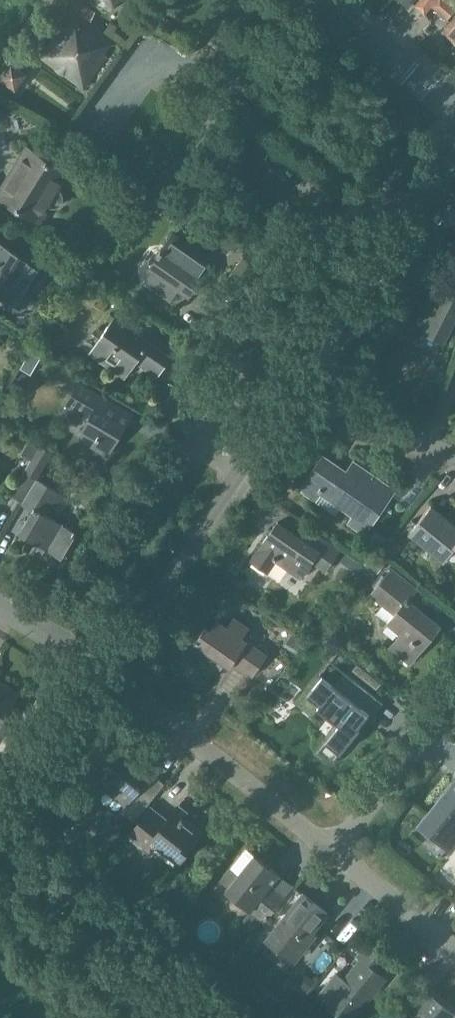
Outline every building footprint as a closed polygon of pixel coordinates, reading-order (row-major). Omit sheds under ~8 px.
[(77,8),(83,0),(65,0),(77,8)] [(111,9),(118,0),(98,0),(111,9)] [(454,38),(454,39),(454,8),(446,0),(421,0),(416,6),(425,13),(432,5),(452,22),(445,30),(447,32),(447,35),(450,38),(454,38)] [(41,57),(84,88),(107,57),(104,54),(113,41),(74,12),(41,57)] [(0,77),(0,78),(16,89),(27,73),(11,61),(0,77)] [(60,183),(62,184),(68,175),(69,175),(70,174),(28,148),(27,149),(28,149),(0,193),(0,198),(40,222),(40,221),(46,211),(44,210),(47,205),(51,208),(56,208),(61,205),(64,201),(64,195),(62,191),(57,188),(60,183)] [(445,215),(454,224),(454,203),(454,204),(453,205),(450,205),(446,210),(447,213),(445,215)] [(151,267),(190,295),(212,263),(173,236),(162,251),(161,250),(158,254),(159,255),(151,267)] [(21,309),(35,286),(40,288),(48,273),(0,243),(0,296),(21,309)] [(224,286),(237,295),(257,265),(244,256),(224,286)] [(443,341),(454,318),(454,278),(452,277),(446,288),(440,284),(428,305),(425,304),(420,313),(419,313),(416,317),(417,318),(413,325),(443,341)] [(137,361),(159,376),(171,357),(114,318),(90,352),(115,369),(118,365),(129,373),(137,361)] [(87,420),(80,431),(94,439),(91,446),(108,456),(127,425),(106,412),(113,402),(78,382),(64,406),(87,420)] [(321,493),(355,516),(350,523),(365,533),(394,490),(381,481),(356,464),(349,474),(326,458),(319,469),(316,467),(301,489),(316,500),(321,493)] [(20,535),(62,560),(78,533),(51,518),(63,495),(38,480),(23,506),(33,512),(20,535)] [(454,548),(454,524),(430,504),(408,531),(445,560),(454,548)] [(278,522),(252,560),(268,572),(276,561),(300,578),(315,556),(329,566),(340,549),(317,533),(316,534),(309,544),(296,535),(295,538),(290,534),(292,532),(279,523),(279,522),(278,522)] [(391,648),(410,663),(441,625),(409,599),(417,589),(392,569),(371,595),(395,614),(390,621),(403,632),(391,648)] [(220,673),(223,668),(228,671),(231,666),(251,680),(266,658),(242,641),(248,631),(233,620),(226,630),(216,623),(209,633),(204,630),(192,647),(207,657),(204,662),(220,673)] [(323,675),(308,694),(320,704),(318,707),(340,724),(328,740),(325,738),(316,750),(318,752),(324,757),(333,763),(361,728),(359,727),(381,700),(345,671),(335,685),(323,675)] [(377,679),(372,686),(377,690),(382,683),(377,679)] [(1,740),(9,726),(3,723),(20,693),(19,692),(18,694),(0,684),(0,739),(1,740)] [(136,784),(147,771),(148,770),(120,748),(108,762),(104,758),(80,789),(87,795),(91,797),(95,797),(100,797),(104,795),(108,790),(127,805),(121,813),(134,823),(154,798),(136,784)] [(419,825),(448,848),(454,840),(454,783),(454,782),(419,825)] [(156,843),(179,862),(202,833),(175,811),(167,820),(152,808),(129,836),(149,852),(156,843)] [(228,887),(225,891),(250,911),(251,911),(265,923),(282,901),(267,889),(279,875),(246,849),(220,881),(228,887)] [(310,934),(327,913),(304,894),(272,934),(299,956),(314,937),(310,934)] [(346,1017),(354,1017),(362,1008),(361,1006),(374,990),(375,992),(386,978),(378,972),(388,960),(368,944),(358,957),(362,960),(345,980),(337,973),(319,995),(328,1002),(327,1003),(346,1017)] [(454,1013),(431,995),(412,1017),(451,1017),(454,1013)]
